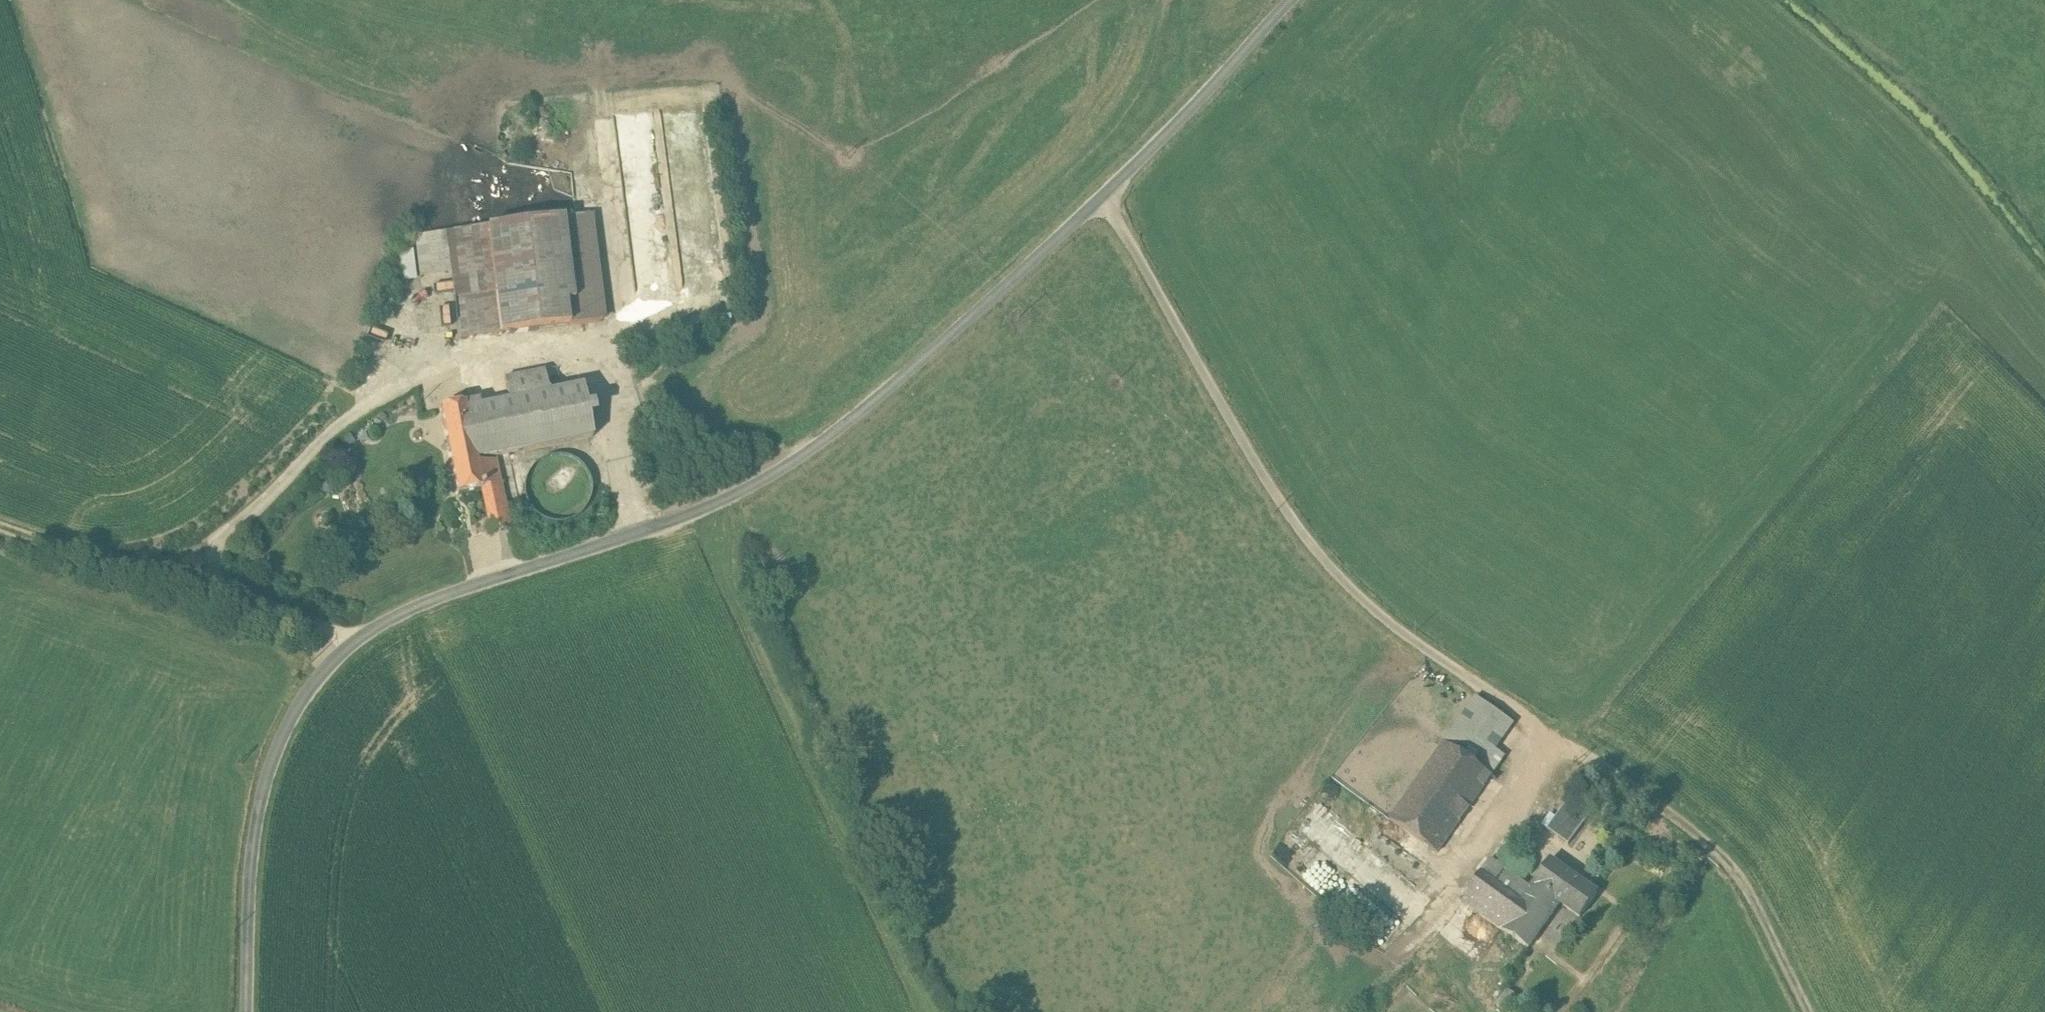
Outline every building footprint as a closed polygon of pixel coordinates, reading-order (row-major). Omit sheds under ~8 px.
[(601,321),(588,216),(564,219),(574,302),(567,303),(570,325),(601,321)] [(564,219),(488,227),(496,293),(501,334),(570,325),(567,303),(574,302),(564,219)] [(488,227),(447,232),(452,274),(455,298),(496,293),(488,227)] [(447,232),(415,236),(421,278),(452,274),(447,232)] [(544,370),(505,378),(509,402),(481,407),(479,401),(467,403),(477,458),(593,436),(583,386),(548,392),(544,370)] [(467,403),(443,408),(459,492),(481,488),(483,488),(478,463),(477,458),(467,403)] [(589,502),(592,489),(589,476),(582,465),(571,458),(558,455),(545,458),(535,465),(527,476),(525,489),(528,502),(535,513),(546,520),(559,522),(571,520),(582,512),(589,502)] [(498,459),(478,463),(483,488),(481,488),(490,532),(511,528),(498,459)] [(1474,697),(1442,742),(1490,776),(1504,756),(1492,748),(1510,722),(1474,697)] [(1442,742),(1388,820),(1436,853),(1490,776),(1442,742)] [(1585,820),(1564,805),(1545,829),(1567,845),(1585,820)] [(1528,888),(1489,859),(1479,872),(1519,901),(1528,888)] [(1595,895),(1548,861),(1532,883),(1559,903),(1579,917),(1595,895)] [(1519,901),(1479,872),(1459,900),(1526,949),(1559,903),(1532,883),(1528,888),(1519,901)]
